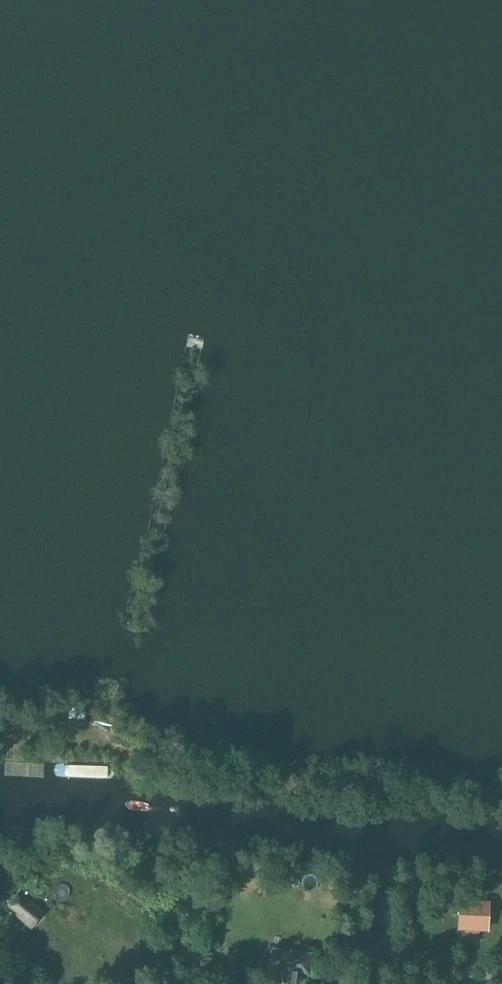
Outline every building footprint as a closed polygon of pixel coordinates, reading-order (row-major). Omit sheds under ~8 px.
[(45,721),(45,711),(32,711),(32,721),(45,721)] [(29,899),(27,902),(19,895),(9,906),(16,913),(15,915),(31,929),(45,913),(29,899)] [(488,930),(489,906),(461,905),(460,928),(488,930)] [(311,955),(274,951),(272,970),(280,971),(278,983),(285,983),(299,983),(300,974),(309,975),(311,955)] [(211,970),(212,958),(201,957),(200,969),(211,970)]
